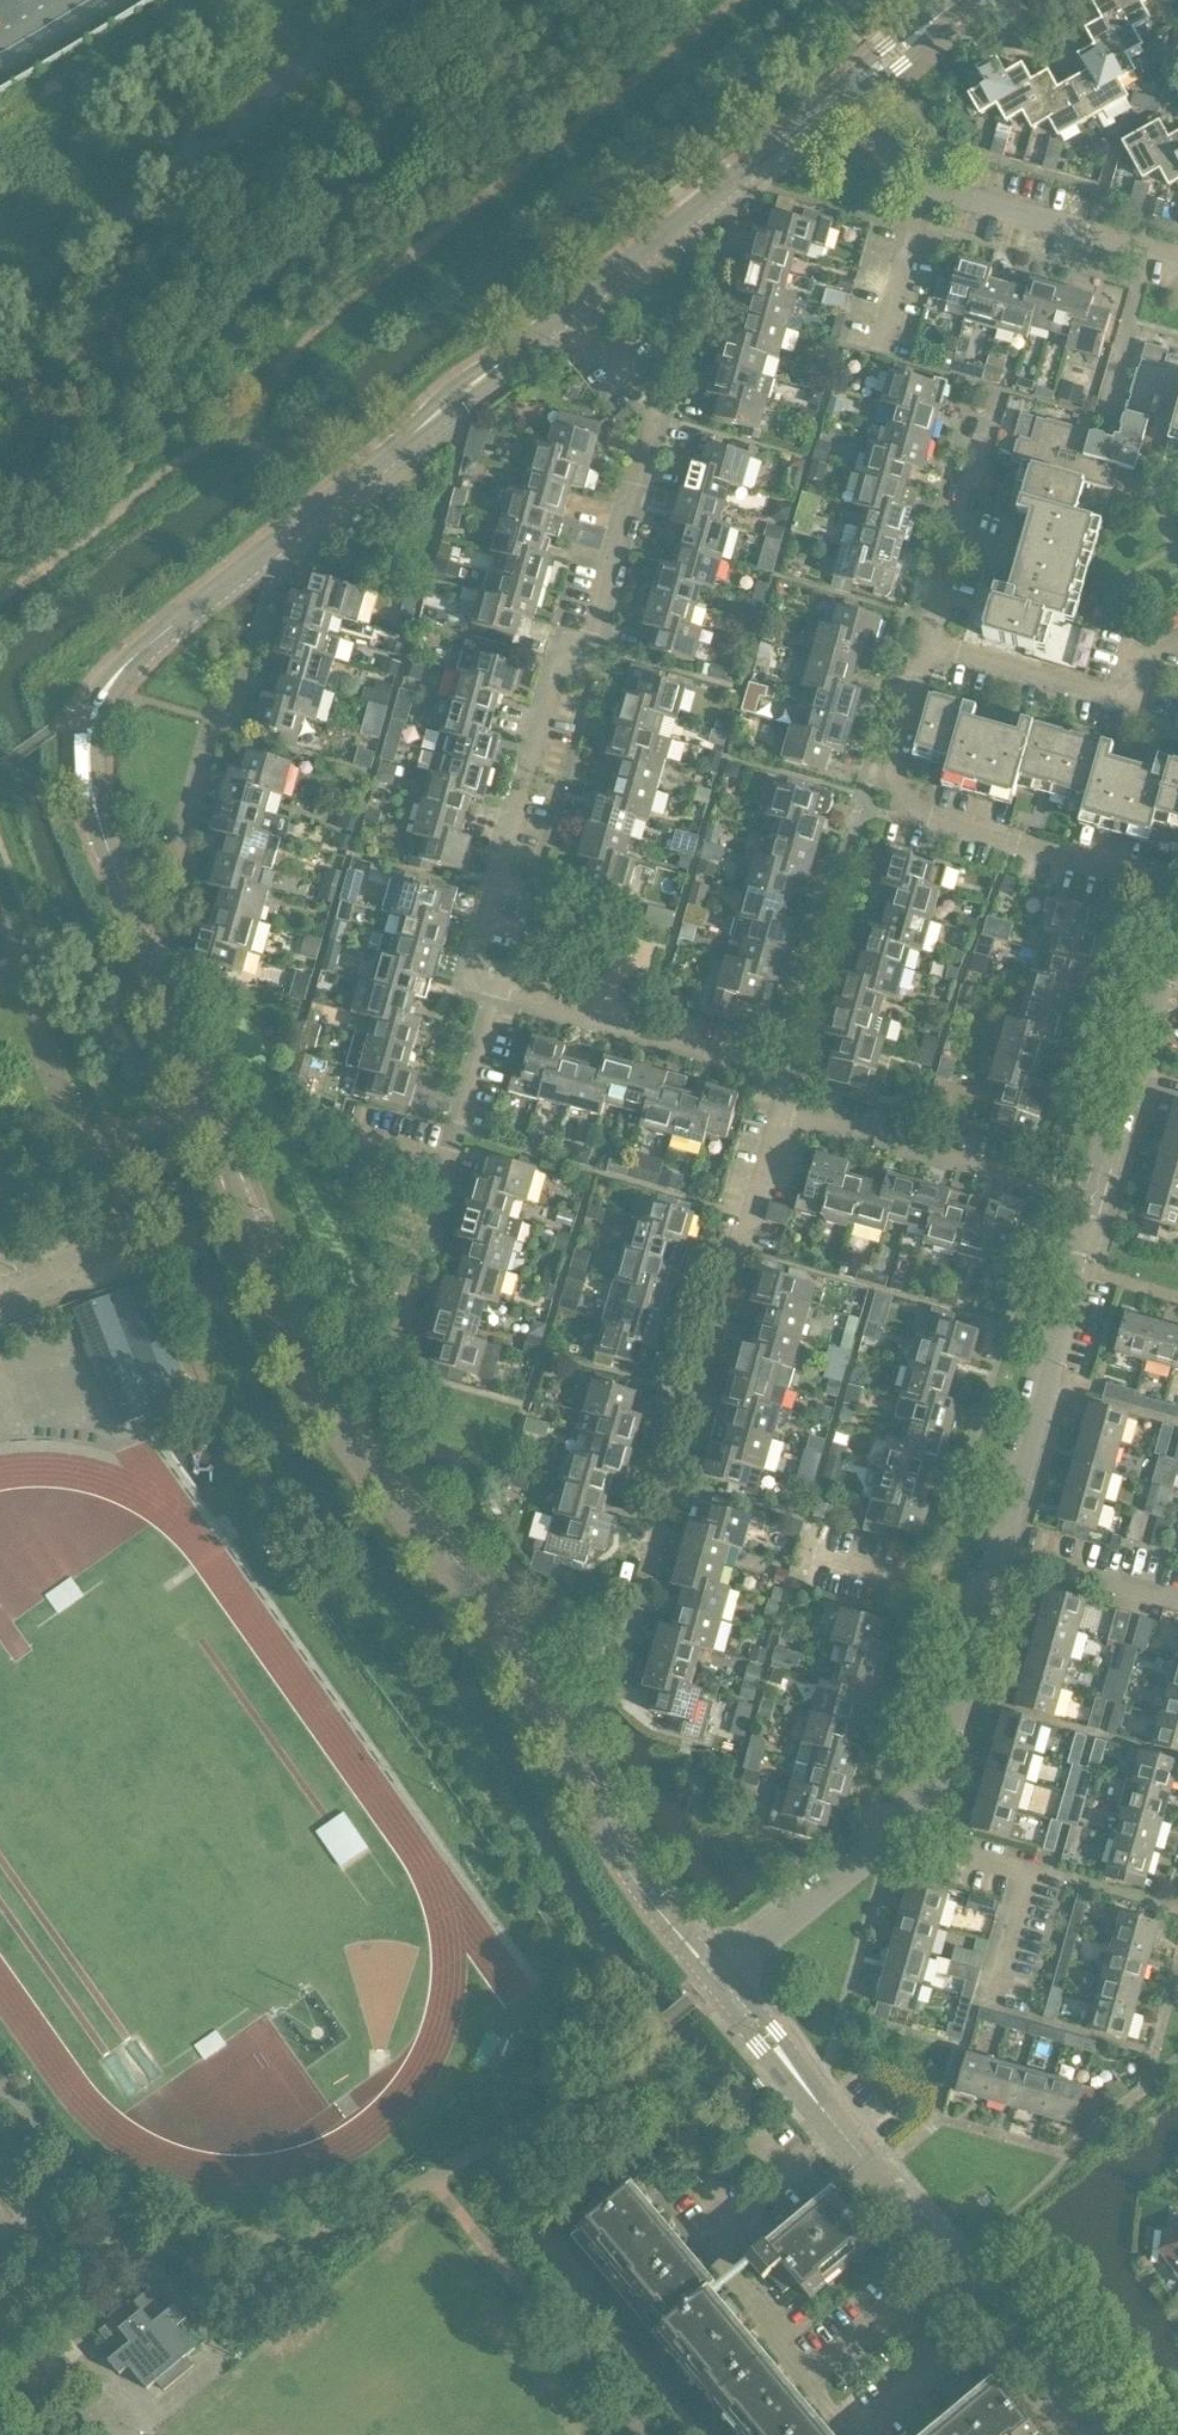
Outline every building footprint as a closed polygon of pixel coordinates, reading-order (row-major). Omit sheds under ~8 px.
[(1103,22),(1104,21),(1114,39),(1132,29),(1133,30),(1149,21),(1140,4),(1140,3),(1121,14),(1114,0),(1103,0),(1094,5),(1103,22)] [(1121,14),(1140,3),(1140,4),(1147,0),(1114,0),(1121,14)] [(1086,31),(1096,48),(1097,48),(1106,65),(1125,55),(1125,56),(1142,47),(1133,30),(1132,29),(1114,39),(1104,21),(1103,22),(1086,31)] [(1145,54),(1159,58),(1162,46),(1148,42),(1145,54)] [(1162,46),(1159,58),(1172,62),(1176,50),(1162,46)] [(1079,57),(1088,74),(1089,74),(1099,92),(1117,81),(1118,82),(1135,73),(1125,56),(1125,55),(1106,65),(1097,48),(1096,48),(1079,57)] [(980,115),(997,106),(996,105),(1014,95),(1004,77),(1005,77),(996,60),(977,70),(986,87),(969,96),(980,115)] [(1006,122),(1023,113),(1022,112),(1040,102),(1030,85),(1031,84),(1022,67),(1005,77),(1004,77),(1014,95),(996,105),(997,106),(1006,122)] [(1088,74),(1073,83),(1093,118),(1127,99),(1118,82),(1117,81),(1099,92),(1089,74),(1088,74)] [(1032,130),(1049,120),(1048,120),(1066,110),(1056,92),(1057,92),(1048,75),(1031,84),(1030,85),(1040,102),(1022,112),(1023,113),(1032,130)] [(1048,120),(1049,120),(1058,137),(1093,118),(1073,83),(1057,92),(1056,92),(1066,110),(1048,120)] [(1130,106),(1144,110),(1148,98),(1134,94),(1130,106)] [(1148,98),(1144,110),(1158,114),(1161,102),(1148,98)] [(1143,180),(1160,170),(1161,170),(1151,152),(1169,142),(1168,141),(1159,124),(1123,144),(1143,180)] [(999,126),(995,139),(1007,143),(1011,129),(999,126)] [(1177,182),(1177,162),(1177,159),(1177,136),(1168,141),(1169,142),(1151,152),(1161,170),(1160,170),(1169,187),(1177,182)] [(1007,143),(995,139),(991,153),(1003,157),(1007,143)] [(1051,140),(1047,154),(1059,158),(1063,144),(1051,140)] [(1059,158),(1047,154),(1043,168),(1055,171),(1059,158)] [(1136,183),(1132,197),(1144,200),(1148,186),(1136,183)] [(1144,200),(1132,197),(1128,210),(1140,214),(1144,200)] [(767,234),(767,235),(783,239),(780,250),(795,254),(795,255),(807,258),(811,246),(825,250),(833,220),(806,213),(803,222),(773,214),(767,234)] [(755,231),(746,262),(790,274),(795,255),(795,254),(780,250),(783,239),(767,235),(767,234),(755,231)] [(947,304),(968,310),(969,310),(973,294),(983,297),(987,282),(988,282),(992,270),(959,261),(952,287),(938,284),(934,299),(947,303),(947,304)] [(746,262),(738,294),(750,297),(750,296),(766,301),(768,290),(784,295),(784,294),(790,274),(746,262)] [(1027,340),(1031,328),(1030,327),(1034,312),(1024,309),(1028,293),(1027,293),(1028,289),(1023,287),(1025,279),(1022,276),(1011,273),(1007,287),(1008,287),(996,331),(1027,340)] [(1031,328),(1050,333),(1062,290),(1031,281),(1028,289),(1027,293),(1028,293),(1024,309),(1034,312),(1030,327),(1031,328)] [(964,322),(996,331),(1008,287),(1007,287),(988,282),(987,282),(983,297),(973,294),(969,310),(968,310),(964,322)] [(750,297),(744,316),(787,329),(800,332),(808,303),(796,300),(796,297),(784,294),(784,295),(768,290),(766,301),(750,296),(750,297)] [(1050,333),(1069,338),(1071,339),(1075,323),(1085,326),(1089,310),(1090,311),(1094,299),(1062,290),(1050,333)] [(1071,339),(1069,338),(1066,351),(1099,360),(1111,316),(1090,311),(1089,310),(1085,326),(1075,323),(1071,339)] [(739,336),(738,337),(754,341),(751,351),(767,356),(766,357),(779,360),(787,329),(744,316),(739,336)] [(727,332),(718,364),(761,376),(766,357),(767,356),(751,351),(754,341),(738,337),(739,336),(727,332)] [(1130,399),(1150,405),(1153,395),(1163,398),(1160,408),(1177,413),(1177,408),(1177,360),(1167,357),(1165,363),(1157,361),(1160,349),(1146,345),(1141,361),(1130,399)] [(951,371),(950,372),(970,378),(973,366),(954,361),(951,371)] [(712,383),(709,396),(721,399),(721,398),(737,402),(740,392),(755,397),(756,396),(768,399),(769,399),(775,380),(761,376),(718,364),(717,366),(714,369),(711,378),(712,383)] [(882,405),(894,408),(894,407),(910,412),(913,402),(928,406),(928,405),(941,408),(948,383),(935,380),(934,384),(891,372),(882,405)] [(1033,392),(1036,383),(1021,379),(1019,387),(1033,392)] [(1056,393),(1039,388),(1037,396),(1053,401),(1056,393)] [(721,399),(715,420),(745,428),(742,437),(755,440),(757,431),(758,432),(768,399),(756,396),(755,397),(740,392),(737,402),(721,398),(721,399)] [(1119,437),(1119,439),(1141,445),(1138,455),(1139,456),(1162,462),(1164,463),(1164,462),(1172,434),(1171,434),(1177,413),(1160,408),(1157,417),(1147,414),(1150,405),(1130,399),(1119,437)] [(894,408),(888,428),(932,440),(941,408),(928,405),(928,406),(913,402),(910,412),(894,407),(894,408)] [(1013,462),(1012,463),(1032,469),(1033,467),(1062,476),(1066,462),(1056,459),(1059,449),(1069,452),(1075,430),(1037,419),(1021,414),(1017,429),(1029,432),(1026,441),(1020,439),(1017,447),(1013,462)] [(549,447),(549,448),(559,451),(564,452),(561,462),(577,467),(577,468),(586,470),(589,471),(598,439),(597,438),(600,425),(568,416),(564,429),(556,427),(555,426),(549,447)] [(473,425),(468,440),(484,445),(487,445),(492,431),(473,425)] [(888,428),(883,447),(883,448),(898,453),(896,463),(911,467),(911,468),(923,472),(932,440),(888,428)] [(1066,462),(1062,476),(1084,482),(1084,484),(1111,491),(1112,492),(1112,490),(1119,467),(1119,466),(1108,463),(1115,441),(1113,441),(1075,430),(1069,452),(1078,455),(1076,464),(1066,462)] [(695,438),(691,453),(694,454),(692,462),(702,465),(702,466),(718,471),(715,481),(730,485),(730,486),(742,490),(745,478),(749,475),(752,463),(751,459),(751,457),(750,457),(753,448),(740,445),(738,453),(728,451),(712,446),(715,437),(702,434),(695,438)] [(1115,441),(1108,463),(1119,466),(1119,467),(1135,472),(1139,456),(1138,455),(1141,445),(1119,439),(1119,437),(1115,436),(1113,441),(1115,441)] [(529,455),(523,474),(528,475),(559,484),(571,487),(585,491),(589,477),(584,475),(586,470),(577,468),(577,467),(561,462),(564,452),(559,451),(549,448),(549,447),(537,443),(534,454),(529,455)] [(871,444),(862,475),(906,488),(911,468),(911,467),(896,463),(898,453),(883,448),(883,447),(871,444)] [(690,462),(681,494),(725,506),(730,486),(730,485),(715,481),(718,471),(702,466),(702,465),(692,462),(690,462)] [(1162,462),(1157,481),(1169,485),(1175,465),(1164,462),(1164,463),(1162,462)] [(993,603),(983,638),(1036,653),(1046,618),(1064,624),(1094,522),(1074,517),(1084,484),(1084,482),(1062,476),(1033,467),(1032,469),(1023,502),(1021,501),(1017,514),(1038,520),(1032,540),(1016,596),(995,590),(992,603),(993,603)] [(523,494),(522,495),(538,500),(535,510),(551,514),(550,515),(559,518),(563,519),(571,487),(559,484),(528,475),(523,494)] [(853,507),(865,511),(866,509),(881,514),(884,504),(900,508),(900,507),(909,510),(910,504),(915,506),(919,492),(906,488),(862,475),(853,507)] [(1111,491),(1108,502),(1127,508),(1130,495),(1112,490),(1112,492),(1111,491)] [(503,508),(501,517),(502,521),(502,523),(545,535),(559,538),(563,524),(558,523),(559,518),(550,515),(551,514),(535,510),(538,500),(522,495),(523,494),(511,491),(507,505),(503,508)] [(681,494),(672,525),(684,529),(685,527),(700,532),(703,522),(719,526),(719,525),(725,506),(681,494)] [(865,511),(860,530),(903,542),(912,511),(909,510),(900,507),(900,508),(884,504),(881,514),(866,509),(865,511)] [(684,529),(679,548),(722,560),(731,528),(719,525),(719,526),(703,522),(700,532),(685,527),(684,529)] [(502,523),(493,554),(505,558),(505,557),(521,561),(524,551),(539,555),(540,554),(545,535),(502,523)] [(848,527),(843,546),(855,549),(854,550),(870,555),(867,565),(883,569),(883,570),(895,574),(903,542),(860,530),(848,527)] [(854,550),(855,549),(843,546),(834,579),(873,590),(872,594),(888,599),(888,597),(891,594),(893,587),(892,582),(895,574),(883,570),(883,569),(867,565),(870,555),(854,550)] [(673,567),(673,568),(689,573),(686,583),(702,587),(701,588),(713,592),(722,560),(679,548),(673,567)] [(505,558),(499,577),(543,589),(552,557),(540,554),(539,555),(524,551),(521,561),(505,557),(505,558)] [(654,580),(651,589),(653,594),(653,596),(696,608),(701,588),(702,587),(686,583),(689,573),(673,568),(673,567),(661,564),(658,576),(654,580)] [(487,574),(482,593),(494,596),(494,597),(509,602),(507,612),(522,616),(522,617),(534,621),(543,589),(499,577),(487,574)] [(305,596),(305,597),(310,599),(321,602),(318,612),(333,616),(333,617),(345,621),(358,624),(365,602),(368,592),(354,588),(311,576),(305,596)] [(293,593),(284,624),(328,637),(333,617),(333,616),(318,612),(321,602),(310,599),(305,597),(305,596),(293,593)] [(482,593),(473,626),(516,638),(522,617),(522,616),(507,612),(509,602),(494,597),(494,596),(482,593)] [(653,596),(644,627),(656,631),(656,630),(672,634),(674,624),(690,628),(690,627),(696,608),(653,596)] [(838,608),(832,628),(832,629),(848,634),(845,644),(861,648),(860,649),(872,653),(882,620),(838,608)] [(284,624),(276,656),(288,659),(288,658),(304,663),(306,653),(322,657),(322,656),(334,659),(336,660),(342,641),(328,637),(284,624)] [(656,631),(650,651),(693,663),(702,631),(690,627),(690,628),(674,624),(672,634),(656,630),(656,631)] [(820,625),(812,657),(855,669),(860,649),(861,648),(845,644),(848,634),(832,629),(832,628),(820,625)] [(466,641),(458,671),(460,672),(472,675),(471,676),(487,680),(484,690),(500,695),(500,696),(512,699),(521,666),(516,665),(502,661),(491,658),(493,649),(466,641)] [(288,659),(282,679),(325,691),(334,659),(322,656),(322,657),(306,653),(304,663),(288,658),(288,659)] [(803,688),(815,692),(815,691),(831,695),(834,685),(849,689),(849,688),(855,669),(812,657),(803,688)] [(633,665),(625,693),(637,697),(637,698),(652,702),(649,712),(665,717),(665,718),(677,721),(686,688),(659,681),(661,673),(633,665)] [(460,672),(451,703),(494,715),(500,696),(500,695),(484,690),(487,680),(471,676),(472,675),(460,672)] [(277,698),(276,699),(292,704),(289,714),(305,718),(304,719),(316,723),(325,691),(282,679),(277,698)] [(378,681),(371,704),(388,708),(389,705),(393,688),(394,686),(378,681)] [(815,692),(809,711),(853,723),(861,692),(849,688),(849,689),(834,685),(831,695),(815,691),(815,692)] [(625,693),(616,725),(659,737),(665,718),(665,717),(649,712),(652,702),(637,698),(637,697),(625,693)] [(265,695),(255,728),(299,740),(304,719),(305,718),(289,714),(292,704),(276,699),(277,698),(265,695)] [(1170,766),(1171,764),(1158,760),(1152,781),(1108,768),(1114,748),(1101,744),(1100,746),(1033,727),(1034,725),(1021,722),(1015,742),(971,730),(977,709),(964,705),(963,707),(929,697),(915,750),(949,759),(944,778),(1014,798),(1019,779),(1086,797),(1081,817),(1151,836),(1156,817),(1177,823),(1177,768),(1170,766)] [(379,740),(388,708),(371,704),(369,703),(361,735),(379,740)] [(451,703),(442,735),(454,738),(454,737),(470,741),(473,731),(489,736),(489,735),(494,715),(451,703)] [(804,731),(819,736),(816,746),(832,750),(832,751),(844,755),(853,723),(809,711),(797,708),(792,727),(804,730),(804,731)] [(616,725),(607,757),(619,760),(619,759),(635,763),(638,753),(653,758),(654,757),(666,760),(671,741),(659,737),(616,725)] [(804,731),(804,730),(792,727),(783,760),(826,772),(832,751),(832,750),(816,746),(819,736),(804,731)] [(442,735),(437,754),(449,757),(492,770),(501,738),(489,735),(489,736),(473,731),(470,741),(454,737),(454,738),(442,735)] [(243,773),(242,774),(258,778),(255,788),(271,793),(271,794),(283,797),(292,765),(248,752),(243,773)] [(619,760),(614,779),(657,792),(666,760),(654,757),(653,758),(638,753),(635,763),(619,759),(619,760)] [(437,754),(431,773),(443,777),(443,778),(459,782),(456,792),(472,797),(471,798),(483,801),(492,770),(449,757),(437,754)] [(231,769),(222,801),(265,813),(271,794),(271,793),(255,788),(258,778),(242,774),(243,773),(231,769)] [(431,773),(423,805),(466,817),(471,798),(472,797),(456,792),(459,782),(443,778),(443,777),(431,773)] [(608,799),(608,800),(623,804),(621,814),(636,819),(636,820),(648,823),(657,792),(614,779),(608,799)] [(766,818),(778,821),(779,820),(794,824),(797,814),(813,819),(813,818),(815,812),(827,816),(830,812),(833,803),(832,798),(833,796),(816,791),(814,796),(775,785),(766,818)] [(596,795),(587,827),(630,839),(636,820),(636,819),(621,814),(623,804),(608,800),(608,799),(596,795)] [(222,801),(213,833),(219,835),(225,836),(225,835),(241,840),(244,829),(260,834),(260,833),(272,836),(277,817),(265,813),(222,801)] [(423,805),(414,837),(426,840),(426,839),(442,843),(445,833),(460,838),(461,837),(466,817),(423,805)] [(778,821),(773,840),(816,853),(825,821),(813,818),(813,819),(797,814),(794,824),(779,820),(778,821)] [(587,827),(578,859),(590,862),(591,861),(606,865),(609,855),(625,860),(625,858),(630,839),(587,827)] [(219,835),(213,854),(219,856),(263,868),(273,870),(282,839),(272,836),(260,833),(260,834),(244,829),(241,840),(225,835),(225,836),(219,835)] [(420,861),(417,870),(432,874),(435,865),(463,873),(472,840),(461,837),(460,838),(445,833),(442,843),(426,839),(426,840),(420,861)] [(773,840),(767,860),(767,861),(783,865),(780,875),(796,880),(795,881),(807,884),(816,853),(773,840)] [(881,887),(893,890),(893,889),(909,894),(912,884),(928,888),(928,887),(940,890),(947,866),(933,862),(932,866),(890,854),(881,887)] [(585,883),(580,899),(623,911),(628,895),(637,862),(625,858),(625,860),(609,855),(606,865),(591,861),(590,862),(585,883)] [(219,856),(211,887),(223,891),(223,890),(239,894),(241,884),(257,888),(257,887),(263,868),(219,856)] [(755,856),(746,888),(790,900),(795,881),(796,880),(780,875),(783,865),(767,861),(767,860),(755,856)] [(395,871),(382,913),(404,919),(404,918),(420,922),(423,912),(438,916),(438,915),(450,919),(458,890),(431,882),(431,881),(418,878),(419,878),(395,871)] [(223,891),(217,910),(261,922),(269,891),(257,887),(257,888),(241,884),(239,894),(223,890),(223,891)] [(893,890),(888,910),(931,922),(940,890),(928,887),(928,888),(912,884),(909,894),(893,889),(893,890)] [(738,920),(750,923),(750,922),(766,926),(768,916),(784,921),(784,920),(790,900),(746,888),(738,920)] [(1054,900),(1045,933),(1057,936),(1057,935),(1073,940),(1075,930),(1091,934),(1092,933),(1097,912),(1054,900)] [(212,930),(211,931),(227,935),(224,945),(240,950),(240,951),(249,953),(252,954),(261,922),(217,910),(212,930)] [(868,926),(870,927),(898,935),(895,945),(910,949),(910,950),(922,954),(931,922),(888,910),(885,920),(874,917),(872,917),(871,918),(870,919),(868,926)] [(404,919),(398,938),(442,950),(442,949),(445,946),(447,937),(446,934),(450,919),(438,915),(438,916),(423,912),(420,922),(404,918),(404,919)] [(731,939),(744,942),(787,955),(796,923),(784,920),(784,921),(768,916),(766,926),(750,922),(750,923),(738,920),(736,919),(731,939)] [(200,926),(191,959),(243,974),(249,953),(240,951),(240,950),(224,945),(227,935),(211,931),(212,930),(200,926)] [(870,927),(861,957),(905,970),(910,950),(910,949),(895,945),(898,935),(870,927)] [(1057,936),(1051,956),(1095,968),(1103,936),(1092,933),(1091,934),(1075,930),(1073,940),(1057,935),(1057,936)] [(385,934),(379,954),(381,954),(393,957),(392,959),(408,963),(405,973),(421,977),(421,979),(432,982),(433,982),(436,969),(440,966),(442,956),(441,952),(442,950),(398,938),(385,934)] [(744,942),(739,962),(738,963),(754,967),(751,977),(767,982),(767,983),(779,986),(787,955),(744,942)] [(381,954),(372,986),(415,998),(427,1001),(432,982),(421,979),(421,977),(405,973),(408,963),(392,959),(393,957),(381,954)] [(1046,975),(1045,976),(1061,981),(1058,991),(1074,995),(1074,996),(1086,999),(1095,968),(1051,956),(1046,975)] [(861,957),(856,977),(855,978),(871,982),(868,992),(884,997),(884,998),(896,1001),(905,970),(861,957)] [(738,963),(739,962),(727,958),(712,1012),(727,1016),(733,995),(761,1003),(767,983),(767,982),(751,977),(754,967),(738,963)] [(1034,972),(1025,1003),(1068,1016),(1074,996),(1074,995),(1058,991),(1061,981),(1045,976),(1046,975),(1034,972)] [(844,973),(835,1005),(878,1017),(884,998),(884,997),(868,992),(871,982),(855,978),(856,977),(844,973)] [(360,983),(351,1014),(361,1017),(363,1017),(375,1021),(375,1020),(391,1024),(394,1014),(410,1018),(410,1017),(415,998),(372,986),(360,983)] [(1019,1023),(1019,1024),(1035,1028),(1032,1038),(1048,1043),(1047,1044),(1059,1047),(1068,1016),(1025,1003),(1019,1023)] [(826,1036),(838,1040),(839,1039),(854,1043),(857,1033),(873,1038),(873,1037),(885,1040),(887,1041),(892,1021),(878,1017),(835,1005),(826,1036)] [(361,1017),(356,1036),(369,1040),(413,1052),(422,1021),(410,1017),(410,1018),(394,1014),(391,1024),(375,1020),(375,1021),(363,1017),(361,1017)] [(1007,1019),(998,1051),(1042,1063),(1047,1044),(1048,1043),(1032,1038),(1035,1028),(1019,1024),(1019,1023),(1007,1019)] [(839,1039),(838,1040),(827,1081),(870,1093),(885,1040),(873,1037),(873,1038),(857,1033),(854,1043),(839,1039)] [(533,1038),(521,1035),(515,1053),(528,1057),(533,1038)] [(356,1036),(347,1068),(361,1072),(372,1075),(373,1074),(389,1079),(391,1068),(407,1073),(407,1072),(413,1052),(369,1040),(356,1036)] [(514,1074),(510,1091),(538,1099),(541,1087),(542,1088),(547,1072),(557,1075),(561,1059),(562,1059),(566,1047),(533,1038),(528,1057),(522,1077),(514,1074)] [(998,1051),(990,1083),(1002,1086),(1002,1085),(1018,1089),(1021,1079),(1036,1084),(1037,1083),(1042,1063),(998,1051)] [(602,1071),(598,1086),(608,1089),(604,1105),(605,1105),(624,1111),(636,1067),(604,1058),(601,1070),(602,1071)] [(541,1087),(538,1099),(570,1108),(582,1065),(562,1059),(561,1059),(557,1075),(547,1072),(542,1088),(541,1087)] [(582,1065),(570,1108),(601,1117),(605,1105),(604,1105),(608,1089),(598,1086),(602,1071),(601,1070),(582,1065)] [(636,1067),(624,1111),(643,1116),(645,1116),(649,1101),(659,1103),(663,1088),(664,1088),(667,1078),(667,1076),(636,1067)] [(361,1072),(353,1097),(366,1100),(368,1096),(410,1108),(419,1075),(407,1072),(407,1073),(391,1068),(389,1079),(373,1074),(372,1075),(361,1072)] [(643,1116),(640,1128),(654,1132),(657,1135),(666,1138),(670,1137),(672,1137),(683,1094),(688,1079),(673,1075),(672,1079),(667,1078),(664,1088),(663,1088),(659,1103),(649,1101),(645,1116),(643,1116)] [(996,1106),(992,1123),(1035,1135),(1039,1119),(1049,1086),(1037,1083),(1036,1084),(1021,1079),(1018,1089),(1002,1085),(1002,1086),(996,1106)] [(704,1099),(699,1115),(710,1118),(706,1134),(707,1134),(727,1140),(739,1096),(706,1087),(703,1099),(704,1099)] [(683,1094),(672,1137),(703,1146),(707,1134),(706,1134),(710,1118),(699,1115),(704,1099),(703,1099),(683,1094)] [(1168,1133),(1177,1136),(1177,1105),(1176,1104),(1168,1133)] [(1160,1162),(1177,1167),(1177,1136),(1168,1133),(1160,1162)] [(799,1196),(795,1212),(816,1218),(817,1215),(821,1216),(825,1204),(826,1205),(830,1189),(840,1192),(845,1176),(846,1176),(849,1164),(816,1155),(804,1198),(799,1196)] [(487,1179),(487,1180),(502,1184),(499,1194),(515,1199),(515,1200),(527,1203),(536,1170),(493,1158),(487,1179)] [(1152,1190),(1177,1198),(1177,1167),(1160,1162),(1152,1190)] [(663,1171),(658,1187),(678,1192),(682,1176),(663,1171)] [(475,1175),(466,1207),(509,1219),(515,1200),(515,1199),(499,1194),(502,1184),(487,1180),(487,1179),(475,1175)] [(885,1187),(881,1203),(891,1206),(887,1222),(888,1222),(907,1227),(919,1184),(888,1175),(884,1187),(885,1187)] [(825,1204),(821,1216),(822,1216),(823,1218),(826,1223),(846,1229),(851,1226),(853,1225),(865,1182),(846,1176),(845,1176),(840,1192),(830,1189),(826,1205),(825,1204)] [(865,1182),(853,1225),(885,1234),(888,1222),(887,1222),(891,1206),(881,1203),(885,1187),(884,1187),(865,1182)] [(919,1184),(907,1227),(927,1233),(928,1233),(932,1217),(942,1220),(947,1205),(948,1205),(951,1193),(919,1184)] [(1152,1190),(1143,1220),(1177,1229),(1177,1198),(1152,1190)] [(927,1233),(923,1245),(955,1254),(971,1197),(951,1191),(951,1193),(948,1205),(947,1205),(942,1220),(932,1217),(928,1233),(927,1233)] [(971,1197),(955,1254),(987,1263),(990,1250),(989,1250),(993,1235),(983,1232),(987,1216),(986,1216),(987,1211),(982,1210),(985,1202),(981,1199),(971,1197)] [(646,1223),(645,1224),(661,1229),(658,1239),(674,1244),(673,1245),(682,1247),(685,1248),(694,1215),(689,1214),(692,1205),(677,1201),(675,1210),(651,1203),(646,1223)] [(771,1204),(766,1221),(786,1227),(791,1209),(771,1204)] [(987,1216),(983,1232),(993,1235),(989,1250),(990,1250),(1010,1256),(1022,1213),(990,1204),(987,1211),(986,1216),(987,1216)] [(466,1207),(457,1239),(469,1242),(469,1241),(485,1246),(488,1235),(504,1240),(504,1238),(516,1242),(521,1222),(509,1219),(466,1207)] [(633,1220),(625,1252),(682,1268),(686,1254),(681,1252),(682,1247),(673,1245),(674,1244),(658,1239),(661,1229),(645,1224),(646,1223),(633,1220)] [(469,1242),(464,1262),(507,1273),(507,1272),(511,1269),(514,1260),(513,1260),(512,1255),(516,1242),(504,1238),(504,1240),(488,1235),(485,1246),(469,1241),(469,1242)] [(625,1252),(616,1283),(628,1287),(628,1286),(644,1290),(646,1280),(662,1284),(662,1283),(671,1286),(673,1281),(677,1282),(682,1268),(625,1252)] [(458,1281),(458,1282),(474,1286),(471,1296),(486,1301),(486,1302),(498,1305),(507,1273),(464,1262),(458,1281)] [(751,1304),(763,1307),(763,1306),(779,1311),(782,1300),(798,1305),(798,1303),(810,1307),(811,1307),(816,1287),(804,1283),(807,1274),(790,1269),(787,1278),(760,1271),(751,1304)] [(446,1277),(437,1309),(481,1321),(486,1302),(486,1301),(471,1296),(474,1286),(458,1282),(458,1281),(446,1277)] [(614,1283),(609,1302),(665,1318),(674,1287),(671,1286),(662,1283),(662,1284),(646,1280),(644,1290),(628,1286),(628,1287),(616,1283),(614,1283)] [(147,1284),(76,1311),(120,1426),(191,1399),(147,1284)] [(542,1284),(539,1297),(553,1301),(556,1288),(542,1284)] [(763,1307),(758,1327),(801,1339),(810,1307),(798,1303),(798,1305),(782,1300),(779,1311),(763,1306),(763,1307)] [(609,1302),(603,1322),(605,1322),(617,1325),(616,1327),(632,1331),(629,1341),(645,1346),(644,1347),(656,1350),(665,1318),(609,1302)] [(437,1309),(428,1341),(440,1344),(441,1343),(456,1348),(459,1337),(475,1342),(475,1340),(481,1321),(437,1309)] [(932,1309),(929,1320),(936,1322),(930,1340),(930,1341),(946,1346),(943,1356),(958,1361),(958,1362),(970,1365),(979,1332),(953,1325),(955,1315),(932,1309)] [(1116,1353),(1145,1362),(1156,1324),(1126,1316),(1116,1353)] [(596,1355),(593,1364),(611,1369),(614,1360),(637,1367),(636,1372),(651,1376),(656,1359),(654,1358),(656,1350),(644,1347),(645,1346),(629,1341),(632,1331),(616,1327),(617,1325),(605,1322),(601,1335),(598,1338),(595,1347),(596,1351),(595,1355),(596,1355)] [(1173,1370),(1177,1353),(1177,1330),(1156,1324),(1145,1362),(1173,1370)] [(758,1327),(752,1346),(752,1347),(768,1352),(765,1361),(780,1366),(780,1367),(792,1370),(801,1339),(758,1327)] [(440,1344),(431,1376),(447,1381),(450,1369),(478,1377),(494,1381),(503,1348),(487,1344),(475,1340),(475,1342),(459,1337),(456,1348),(441,1343),(440,1344)] [(918,1337),(909,1369),(953,1381),(958,1362),(958,1361),(943,1356),(946,1346),(930,1341),(930,1340),(918,1337)] [(740,1343),(731,1374),(775,1386),(787,1390),(792,1370),(780,1367),(780,1366),(765,1361),(768,1352),(752,1347),(752,1346),(740,1343)] [(831,1364),(827,1380),(842,1384),(846,1368),(831,1364)] [(909,1369),(900,1400),(912,1404),(913,1403),(928,1407),(931,1397),(947,1402),(947,1400),(953,1381),(909,1369)] [(722,1406),(724,1406),(734,1409),(735,1408),(750,1413),(753,1402),(769,1407),(769,1406),(775,1386),(731,1374),(722,1406)] [(584,1414),(595,1418),(596,1416),(611,1421),(614,1411),(630,1415),(630,1414),(636,1394),(593,1382),(584,1414)] [(1103,1399),(1132,1407),(1135,1396),(1136,1392),(1107,1384),(1103,1399)] [(900,1400),(895,1420),(907,1423),(950,1436),(951,1434),(954,1431),(956,1421),(956,1417),(959,1404),(947,1400),(947,1402),(931,1397),(928,1407),(913,1403),(912,1404),(900,1400)] [(1145,1399),(1142,1410),(1160,1415),(1163,1404),(1145,1399)] [(715,1425),(772,1441),(781,1409),(769,1406),(769,1407),(753,1402),(750,1413),(735,1408),(734,1409),(724,1406),(723,1411),(719,1410),(715,1425)] [(1091,1405),(1083,1435),(1120,1445),(1128,1416),(1091,1405)] [(582,1413),(576,1433),(590,1437),(633,1449),(642,1418),(630,1414),(630,1415),(614,1411),(611,1421),(596,1416),(595,1418),(584,1414),(582,1413)] [(901,1442),(901,1443),(917,1448),(914,1458),(930,1463),(929,1464),(941,1467),(942,1466),(950,1436),(907,1423),(901,1442)] [(764,1472),(772,1441),(715,1425),(711,1439),(715,1440),(713,1445),(723,1448),(723,1449),(739,1453),(736,1463),(752,1468),(751,1469),(764,1472)] [(1155,1455),(1160,1456),(1165,1458),(1174,1429),(1163,1426),(1155,1455)] [(1083,1435),(1075,1463),(1112,1474),(1120,1445),(1083,1435)] [(584,1456),(584,1457),(600,1462),(597,1472),(613,1477),(613,1478),(624,1481),(633,1449),(590,1437),(584,1456)] [(889,1439),(880,1471),(924,1483),(938,1487),(944,1467),(942,1466),(941,1467),(929,1464),(930,1463),(914,1458),(917,1448),(901,1443),(901,1442),(889,1439)] [(723,1448),(713,1445),(712,1445),(702,1477),(746,1489),(744,1494),(757,1497),(764,1472),(751,1469),(752,1468),(736,1463),(739,1453),(723,1449),(723,1448)] [(573,1453),(564,1484),(607,1497),(613,1478),(613,1477),(597,1472),(600,1462),(584,1457),(584,1456),(573,1453)] [(1075,1463),(1067,1492),(1104,1502),(1112,1474),(1075,1463)] [(1157,1468),(1152,1485),(1162,1488),(1167,1470),(1157,1468)] [(1167,1470),(1162,1488),(1173,1491),(1177,1473),(1167,1470)] [(880,1471),(871,1502),(872,1502),(883,1506),(884,1505),(899,1509),(902,1499),(918,1504),(919,1503),(924,1483),(880,1471)] [(564,1484),(555,1516),(559,1517),(567,1519),(567,1518),(582,1523),(585,1513),(601,1517),(601,1516),(607,1497),(564,1484)] [(1152,1485),(1147,1502),(1157,1505),(1162,1488),(1152,1485)] [(1162,1488),(1157,1505),(1168,1508),(1173,1491),(1162,1488)] [(1104,1502),(1067,1492),(1058,1521),(1096,1532),(1104,1502)] [(687,1523),(689,1523),(701,1527),(701,1528),(717,1532),(714,1542),(730,1546),(730,1547),(741,1551),(751,1518),(724,1510),(726,1501),(717,1498),(715,1505),(695,1499),(687,1523)] [(872,1502),(863,1532),(891,1540),(894,1531),(921,1539),(930,1506),(919,1503),(918,1504),(902,1499),(899,1509),(884,1505),(883,1506),(872,1502)] [(836,1508),(818,1502),(814,1516),(832,1522),(836,1508)] [(1141,1544),(1149,1515),(1144,1513),(1135,1511),(1127,1540),(1141,1544)] [(555,1516),(546,1546),(552,1548),(549,1555),(585,1566),(590,1548),(604,1552),(613,1520),(601,1516),(601,1517),(585,1513),(582,1523),(567,1518),(567,1519),(559,1517),(555,1516)] [(1158,1518),(1150,1547),(1165,1551),(1173,1522),(1165,1519),(1158,1518)] [(689,1523),(680,1555),(724,1567),(730,1547),(730,1546),(714,1542),(717,1532),(701,1528),(701,1527),(689,1523)] [(672,1587),(684,1590),(684,1589),(700,1593),(703,1583),(718,1587),(719,1586),(724,1567),(680,1555),(672,1587)] [(554,1564),(550,1580),(568,1586),(573,1569),(554,1564)] [(684,1590),(678,1609),(722,1621),(731,1589),(719,1586),(718,1587),(703,1583),(700,1593),(684,1589),(684,1590)] [(1048,1592),(1040,1622),(1078,1632),(1086,1603),(1048,1592)] [(678,1609),(673,1629),(672,1630),(688,1634),(685,1644),(701,1648),(701,1649),(713,1653),(722,1621),(678,1609)] [(832,1643),(844,1646),(844,1645),(860,1650),(863,1640),(878,1644),(879,1643),(884,1622),(841,1610),(832,1643)] [(1108,1641),(1117,1643),(1123,1645),(1131,1616),(1117,1612),(1108,1641)] [(1140,1618),(1132,1647),(1138,1649),(1146,1651),(1155,1622),(1140,1618)] [(1040,1622),(1032,1650),(1070,1661),(1078,1632),(1040,1622)] [(661,1625),(652,1657),(696,1669),(701,1649),(701,1648),(685,1644),(688,1634),(672,1630),(673,1629),(661,1625)] [(844,1646),(838,1666),(882,1678),(891,1646),(879,1643),(878,1644),(863,1640),(860,1650),(844,1645),(844,1646)] [(1032,1650),(1024,1679),(1062,1689),(1070,1661),(1032,1650)] [(1114,1654),(1109,1672),(1119,1675),(1124,1657),(1114,1654)] [(643,1689),(655,1692),(655,1691),(671,1695),(674,1685),(690,1689),(690,1688),(696,1669),(652,1657),(643,1689)] [(1124,1657),(1119,1675),(1130,1678),(1135,1660),(1124,1657)] [(1169,1689),(1177,1691),(1177,1660),(1169,1689)] [(838,1666),(833,1685),(833,1686),(848,1691),(845,1701),(873,1709),(882,1678),(838,1666)] [(1109,1672),(1104,1689),(1115,1692),(1119,1675),(1109,1672)] [(1119,1675),(1115,1692),(1125,1695),(1130,1678),(1119,1675)] [(1062,1689),(1024,1679),(1016,1708),(1053,1718),(1062,1689)] [(821,1682),(812,1713),(856,1726),(870,1730),(875,1709),(873,1709),(845,1701),(848,1691),(833,1686),(833,1685),(821,1682)] [(655,1691),(655,1692),(649,1712),(680,1721),(676,1734),(659,1729),(659,1730),(703,1742),(713,1706),(699,1702),(702,1692),(690,1688),(690,1689),(674,1685),(671,1695),(655,1691)] [(1161,1717),(1177,1722),(1177,1691),(1169,1689),(1161,1717)] [(1096,1699),(1091,1717),(1102,1720),(1107,1702),(1101,1700),(1096,1699)] [(1116,1705),(1111,1722),(1122,1725),(1127,1708),(1122,1706),(1116,1705)] [(803,1745),(815,1748),(815,1747),(831,1752),(834,1742),(850,1746),(850,1745),(856,1726),(812,1713),(803,1745)] [(1004,1714),(996,1743),(1033,1754),(1042,1725),(1004,1714)] [(1161,1717),(1153,1747),(1177,1754),(1177,1722),(1161,1717)] [(1096,1740),(1088,1769),(1094,1771),(1099,1772),(1107,1743),(1096,1740)] [(801,1744),(796,1764),(853,1780),(862,1748),(850,1745),(850,1746),(834,1742),(831,1752),(815,1747),(815,1748),(803,1745),(801,1744)] [(996,1743),(988,1772),(1025,1782),(1033,1754),(996,1743)] [(1073,1746),(1068,1764),(1073,1765),(1079,1767),(1084,1749),(1073,1746)] [(1126,1762),(1138,1766),(1133,1782),(1171,1793),(1177,1766),(1177,1764),(1129,1750),(1126,1762)] [(791,1783),(792,1784),(804,1787),(804,1788),(820,1793),(817,1803),(833,1807),(832,1808),(844,1812),(853,1780),(796,1764),(791,1783)] [(988,1772),(980,1800),(1017,1811),(1025,1782),(988,1772)] [(1065,1793),(1065,1794),(1075,1797),(1076,1793),(1080,1780),(1070,1777),(1065,1793)] [(1076,1793),(1075,1797),(1086,1800),(1088,1793),(1091,1783),(1080,1780),(1076,1793)] [(1126,1781),(1118,1809),(1125,1811),(1162,1821),(1170,1793),(1171,1793),(1133,1782),(1126,1781)] [(804,1788),(804,1787),(792,1784),(789,1794),(779,1791),(768,1828),(813,1841),(817,1826),(826,1829),(832,1808),(833,1807),(817,1803),(820,1793),(804,1788)] [(1065,1794),(1060,1811),(1063,1812),(1070,1814),(1075,1797),(1065,1794)] [(1075,1797),(1070,1814),(1081,1816),(1086,1800),(1075,1797)] [(1017,1811),(980,1800),(972,1830),(1021,1843),(1024,1830),(1013,1827),(1017,1811)] [(1125,1811),(1117,1839),(1154,1850),(1162,1821),(1125,1811)] [(1052,1821),(1047,1838),(1058,1841),(1063,1824),(1057,1822),(1052,1821)] [(1072,1827),(1067,1844),(1077,1847),(1083,1829),(1078,1828),(1072,1826),(1072,1827)] [(1117,1839),(1106,1877),(1144,1888),(1154,1850),(1117,1839)] [(909,1888),(901,1917),(938,1928),(947,1898),(932,1894),(934,1885),(913,1879),(911,1888),(909,1888)] [(966,1909),(996,1918),(1000,1903),(970,1895),(966,1909)] [(1073,1914),(1068,1931),(1078,1934),(1083,1917),(1073,1914)] [(1121,1915),(1113,1944),(1151,1955),(1159,1925),(1121,1915)] [(901,1917),(893,1945),(930,1956),(938,1928),(901,1917)] [(1065,1943),(1060,1960),(1071,1963),(1075,1946),(1065,1943)] [(1113,1944),(1105,1973),(1143,1983),(1151,1955),(1113,1944)] [(893,1945),(885,1974),(922,1985),(930,1956),(893,1945)] [(956,1948),(952,1962),(981,1970),(985,1956),(956,1948)] [(952,1962),(948,1976),(966,1982),(964,1991),(974,1994),(981,1970),(952,1962)] [(1057,1971),(1052,1988),(1062,1991),(1067,1974),(1057,1971)] [(1105,1973),(1097,2001),(1135,2012),(1143,1983),(1105,1973)] [(879,2004),(875,2018),(886,2021),(890,2007),(914,2014),(922,1985),(885,1974),(876,2003),(879,2004)] [(962,1996),(957,2016),(967,2019),(971,2007),(973,1999),(962,1996)] [(1049,2000),(1044,2018),(1054,2021),(1059,2003),(1049,2000)] [(1135,2012),(1097,2001),(1089,2030),(1126,2041),(1135,2012)] [(980,2009),(977,2020),(995,2025),(998,2015),(980,2009)] [(1010,2018),(1007,2028),(1024,2033),(1027,2023),(1021,2021),(1010,2018)] [(1038,2026),(1035,2037),(1052,2041),(1055,2031),(1041,2027),(1038,2026)] [(1067,2034),(1064,2045),(1081,2050),(1084,2039),(1067,2034)] [(957,2092),(986,2100),(997,2063),(967,2055),(957,2092)] [(986,2100),(1014,2109),(1025,2071),(997,2063),(986,2100)] [(1014,2109),(1043,2117),(1054,2079),(1025,2071),(1014,2109)] [(1054,2079),(1043,2117),(1072,2125),(1083,2088),(1054,2079)] [(1114,2085),(1100,2096),(1111,2109),(1124,2098),(1114,2085)] [(609,2093),(601,2100),(605,2105),(613,2098),(609,2093)] [(739,2322),(740,2322),(741,2313),(633,2183),(578,2229),(661,2328),(655,2333),(740,2434),(833,2434),(739,2322)] [(782,2264),(797,2282),(811,2299),(879,2242),(833,2187),(766,2243),(746,2259),(764,2280),(768,2276),(782,2264)] [(1173,2267),(1177,2274),(1177,2231),(1162,2229),(1158,2266),(1173,2267)] [(710,2288),(720,2299),(753,2275),(744,2263),(710,2288)] [(783,2294),(797,2282),(782,2264),(768,2276),(783,2294)] [(187,2320),(176,2306),(167,2313),(148,2291),(135,2303),(142,2311),(133,2319),(122,2306),(109,2317),(112,2321),(99,2332),(117,2354),(109,2361),(120,2375),(129,2368),(147,2390),(157,2382),(164,2391),(194,2366),(187,2357),(197,2349),(178,2327),(187,2320)] [(959,2375),(970,2389),(989,2374),(967,2347),(954,2358),(959,2365),(954,2369),(959,2375)] [(926,2434),(1037,2434),(1039,2434),(993,2379),(926,2434)]
